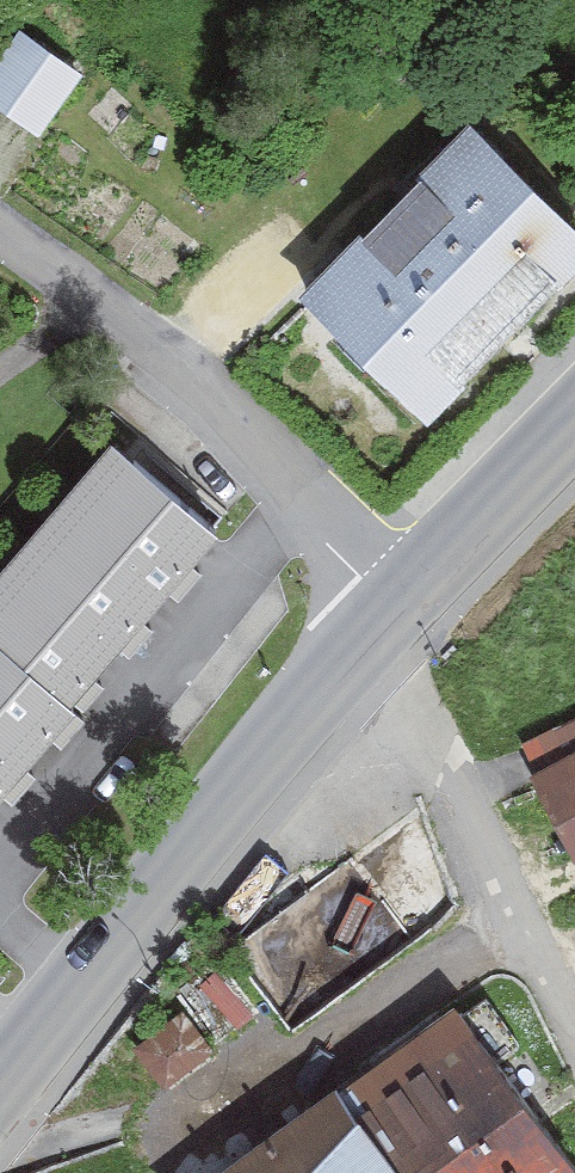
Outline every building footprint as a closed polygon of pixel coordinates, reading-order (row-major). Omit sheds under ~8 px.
[(31,147),(76,79),(9,35),(0,49),(0,127),(31,147)] [(440,124),(270,311),(411,447),(574,278),(574,248),(440,124)] [(148,624),(226,531),(129,450),(51,544),(148,624)] [(148,624),(51,544),(0,604),(0,659),(70,718),(148,624)] [(70,718),(0,659),(0,801),(70,718)] [(519,786),(574,895),(574,758),(519,786)] [(309,1083),(141,1155),(142,1172),(573,1172),(433,1003),(309,1083)]
